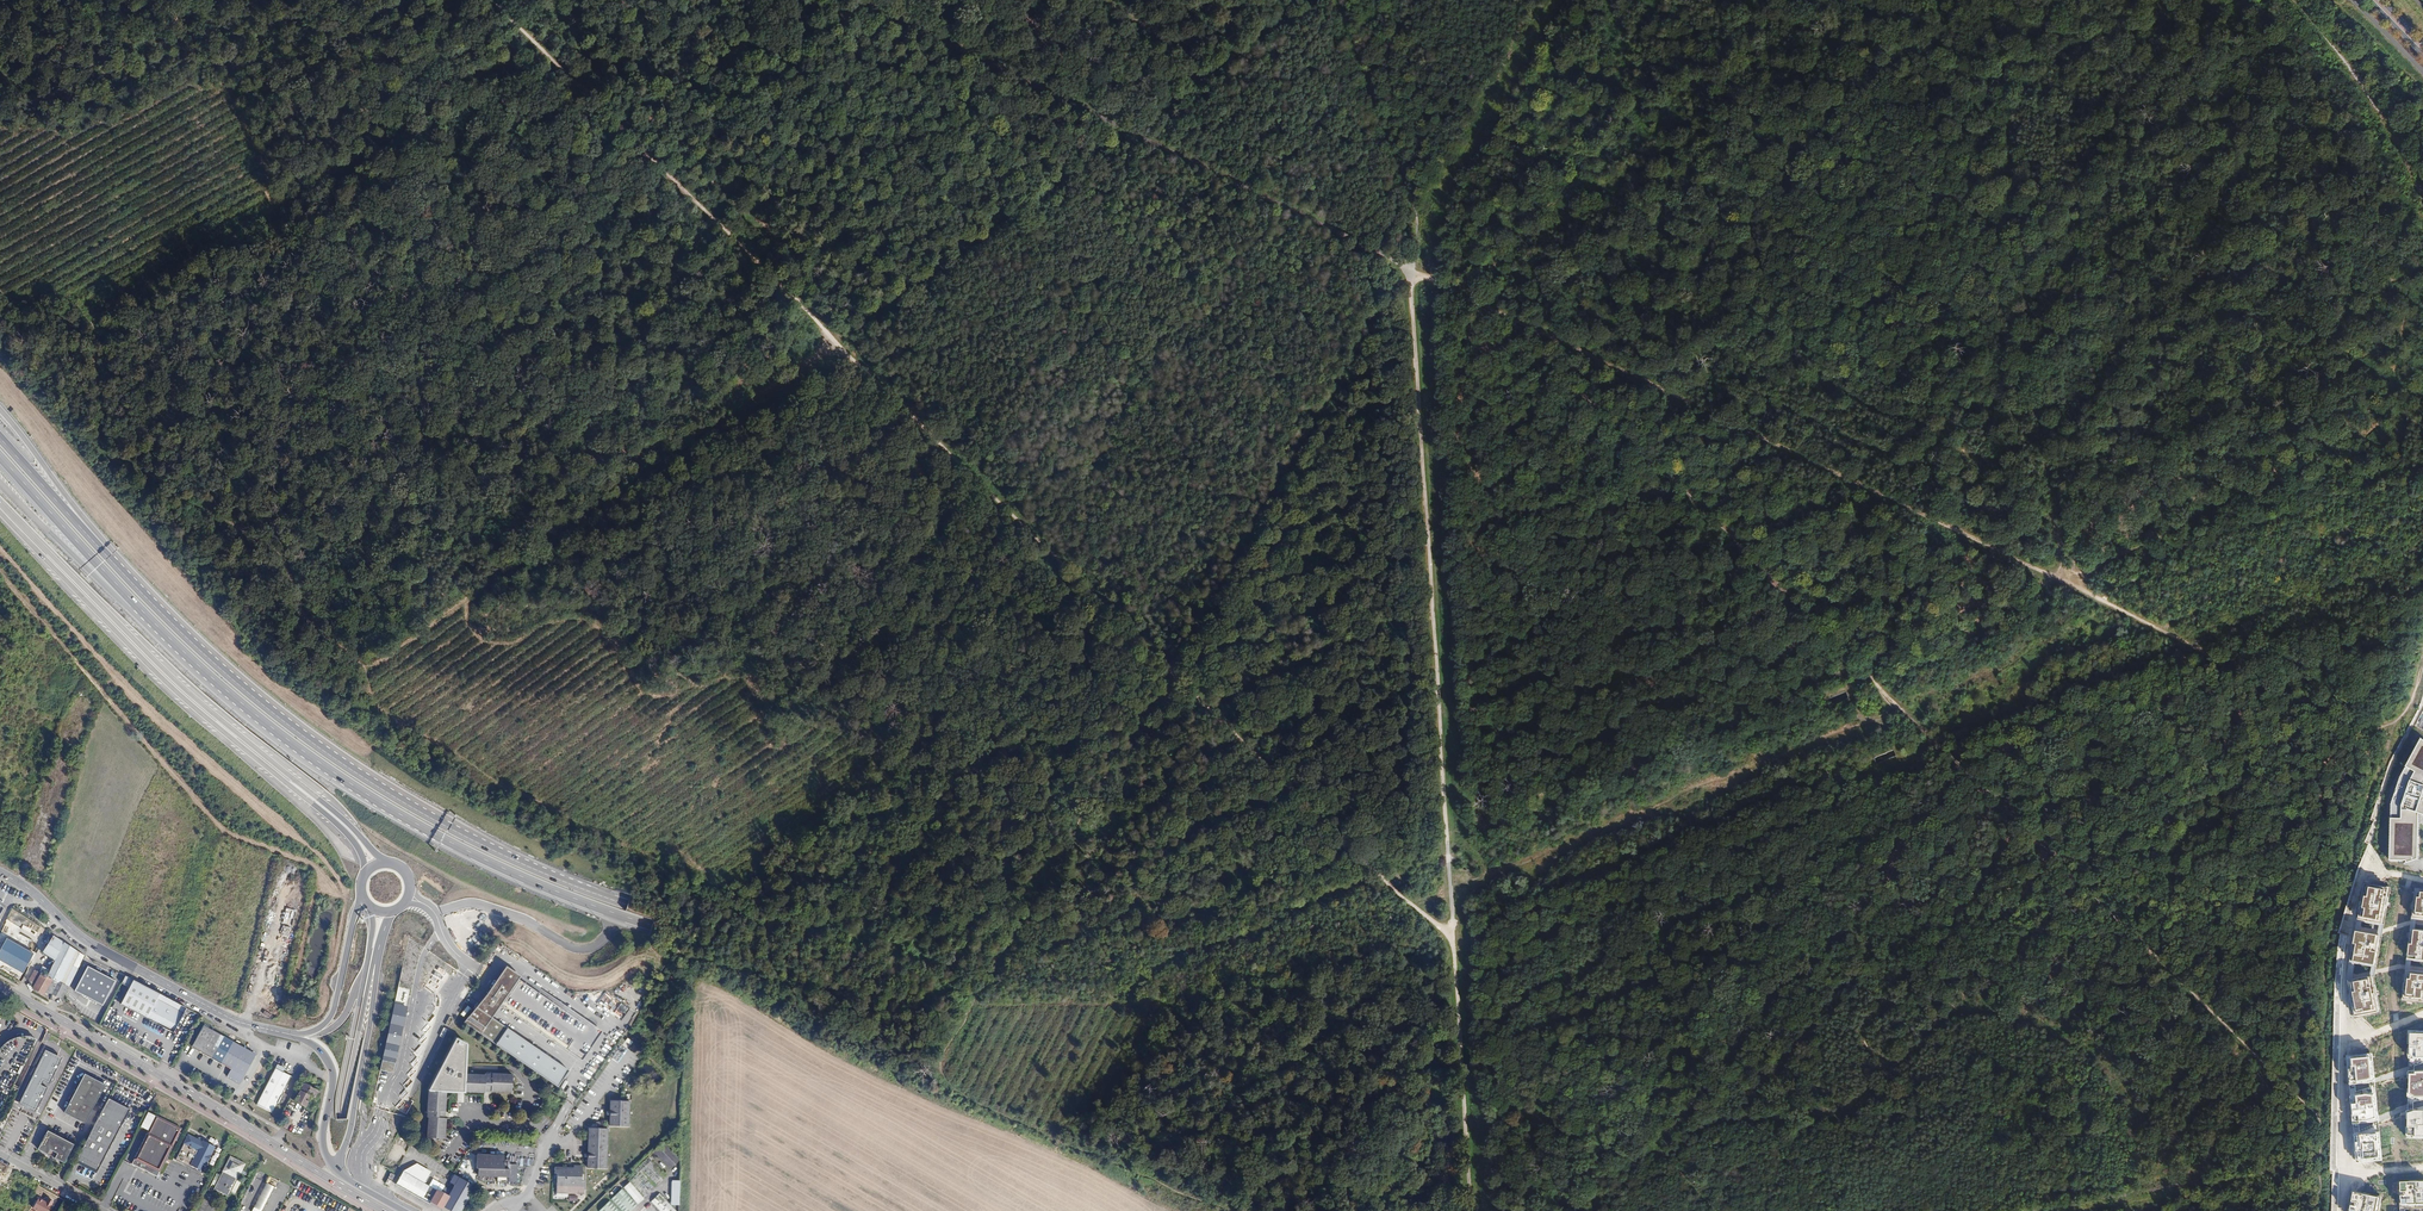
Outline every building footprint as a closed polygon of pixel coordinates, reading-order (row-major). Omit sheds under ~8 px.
[(2422,738),(2401,777),(2392,804),(2390,861),(2407,861),(2407,863),(2405,863),(2405,864),(2419,859),(2421,814),(2422,815),(2422,739),(2422,738)] [(2377,969),(2391,889),(2367,886),(2353,963),(2377,969)] [(2416,889),(2402,1002),(2422,1005),(2422,890),(2416,889)] [(7,918),(0,934),(0,971),(18,982),(37,953),(29,948),(36,936),(7,918)] [(76,971),(84,955),(52,934),(42,953),(55,959),(46,977),(34,970),(29,980),(33,987),(38,980),(49,986),(52,994),(62,999),(76,971)] [(118,982),(90,967),(77,992),(106,1006),(118,982)] [(469,1035),(549,1085),(559,1070),(501,1034),(509,1021),(513,1014),(572,1050),(590,1021),(509,971),(487,1006),(469,1035)] [(2382,1014),(2374,977),(2351,982),(2356,1019),(2382,1014)] [(33,988),(44,994),(52,994),(49,986),(38,980),(33,987),(33,988)] [(173,1032),(186,1008),(133,980),(121,1004),(173,1032)] [(615,1011),(621,1016),(626,1011),(620,1005),(615,1011)] [(154,1032),(162,1036),(166,1028),(158,1025),(154,1032)] [(223,1063),(234,1042),(206,1027),(195,1048),(223,1063)] [(2412,1028),(2408,1138),(2422,1138),(2422,1029),(2412,1028)] [(446,1092),(465,1093),(465,1091),(465,1073),(466,1043),(454,1036),(429,1090),(444,1091),(446,1092)] [(14,1087),(23,1067),(36,1042),(34,1041),(32,1040),(30,1040),(28,1039),(26,1039),(24,1039),(23,1039),(21,1039),(19,1039),(17,1040),(15,1040),(13,1041),(11,1042),(10,1043),(8,1044),(7,1045),(5,1046),(4,1047),(2,1049),(1,1050),(0,1052),(0,1080),(14,1087)] [(259,1056),(234,1042),(223,1063),(235,1070),(230,1078),(243,1085),(259,1056)] [(64,1057),(48,1049),(22,1103),(38,1111),(64,1057)] [(2384,1160),(2375,1052),(2347,1056),(2349,1071),(2357,1163),(2384,1160)] [(272,1112),(291,1076),(275,1068),(257,1104),(272,1112)] [(511,1073),(465,1073),(465,1091),(485,1091),(485,1088),(492,1088),(492,1089),(511,1090),(511,1073)] [(85,1124),(105,1085),(84,1074),(64,1113),(85,1124)] [(14,1087),(0,1080),(0,1114),(14,1087)] [(313,1104),(320,1089),(315,1086),(314,1088),(310,1086),(310,1087),(303,1084),(295,1101),(310,1108),(313,1104)] [(427,1111),(425,1111),(424,1117),(428,1117),(427,1137),(443,1138),(444,1118),(441,1118),(441,1111),(443,1111),(444,1091),(429,1090),(427,1111)] [(625,1095),(610,1094),(608,1119),(623,1120),(625,1095)] [(108,1099),(75,1163),(95,1173),(128,1110),(108,1099)] [(450,1112),(458,1112),(458,1103),(450,1103),(450,1112)] [(146,1166),(158,1173),(181,1130),(157,1117),(131,1164),(144,1171),(146,1166)] [(290,1121),(286,1129),(296,1135),(301,1126),(290,1121)] [(602,1123),(588,1122),(585,1161),(600,1162),(602,1123)] [(54,1157),(53,1159),(64,1164),(74,1145),(47,1131),(37,1150),(48,1156),(49,1154),(54,1157)] [(191,1167),(196,1170),(203,1174),(216,1149),(204,1143),(204,1144),(198,1141),(189,1136),(176,1161),(190,1169),(191,1167)] [(664,1141),(654,1150),(670,1167),(679,1158),(664,1141)] [(476,1169),(478,1169),(478,1176),(497,1177),(497,1182),(517,1183),(517,1169),(510,1169),(510,1164),(510,1162),(509,1160),(507,1160),(506,1160),(505,1161),(505,1162),(505,1164),(504,1164),(504,1156),(477,1155),(476,1169)] [(652,1159),(649,1155),(627,1176),(630,1180),(640,1170),(643,1168),(652,1159)] [(228,1199),(230,1195),(237,1182),(241,1175),(242,1172),(243,1173),(246,1167),(231,1159),(220,1180),(218,1180),(220,1177),(217,1176),(214,1182),(218,1184),(215,1189),(214,1192),(228,1199)] [(652,1159),(643,1168),(658,1184),(667,1175),(652,1159)] [(552,1167),(554,1167),(553,1186),(579,1187),(580,1175),(577,1175),(578,1161),(571,1160),(571,1162),(552,1161),(552,1167)] [(426,1202),(433,1189),(423,1185),(431,1172),(417,1164),(402,1171),(395,1184),(426,1202)] [(156,1177),(158,1173),(146,1166),(144,1171),(156,1177)] [(640,1170),(630,1180),(646,1196),(656,1187),(640,1170)] [(389,1185),(394,1175),(390,1173),(385,1183),(389,1185)] [(446,1197),(440,1209),(443,1210),(461,1210),(473,1186),(453,1173),(449,1183),(453,1185),(446,1197)] [(2402,1182),(2402,1204),(2421,1208),(2422,1207),(2422,1181),(2402,1182)] [(237,1182),(230,1195),(234,1197),(241,1184),(237,1182)] [(253,1208),(258,1210),(262,1210),(273,1188),(265,1184),(253,1208)] [(624,1186),(615,1194),(630,1210),(639,1202),(624,1186)] [(440,1209),(446,1197),(433,1189),(426,1202),(440,1209)] [(651,1202),(659,1210),(678,1210),(661,1192),(651,1202)] [(2355,1192),(2351,1210),(2377,1210),(2380,1197),(2355,1192)] [(599,1210),(600,1210),(616,1210),(608,1202),(599,1210)]
